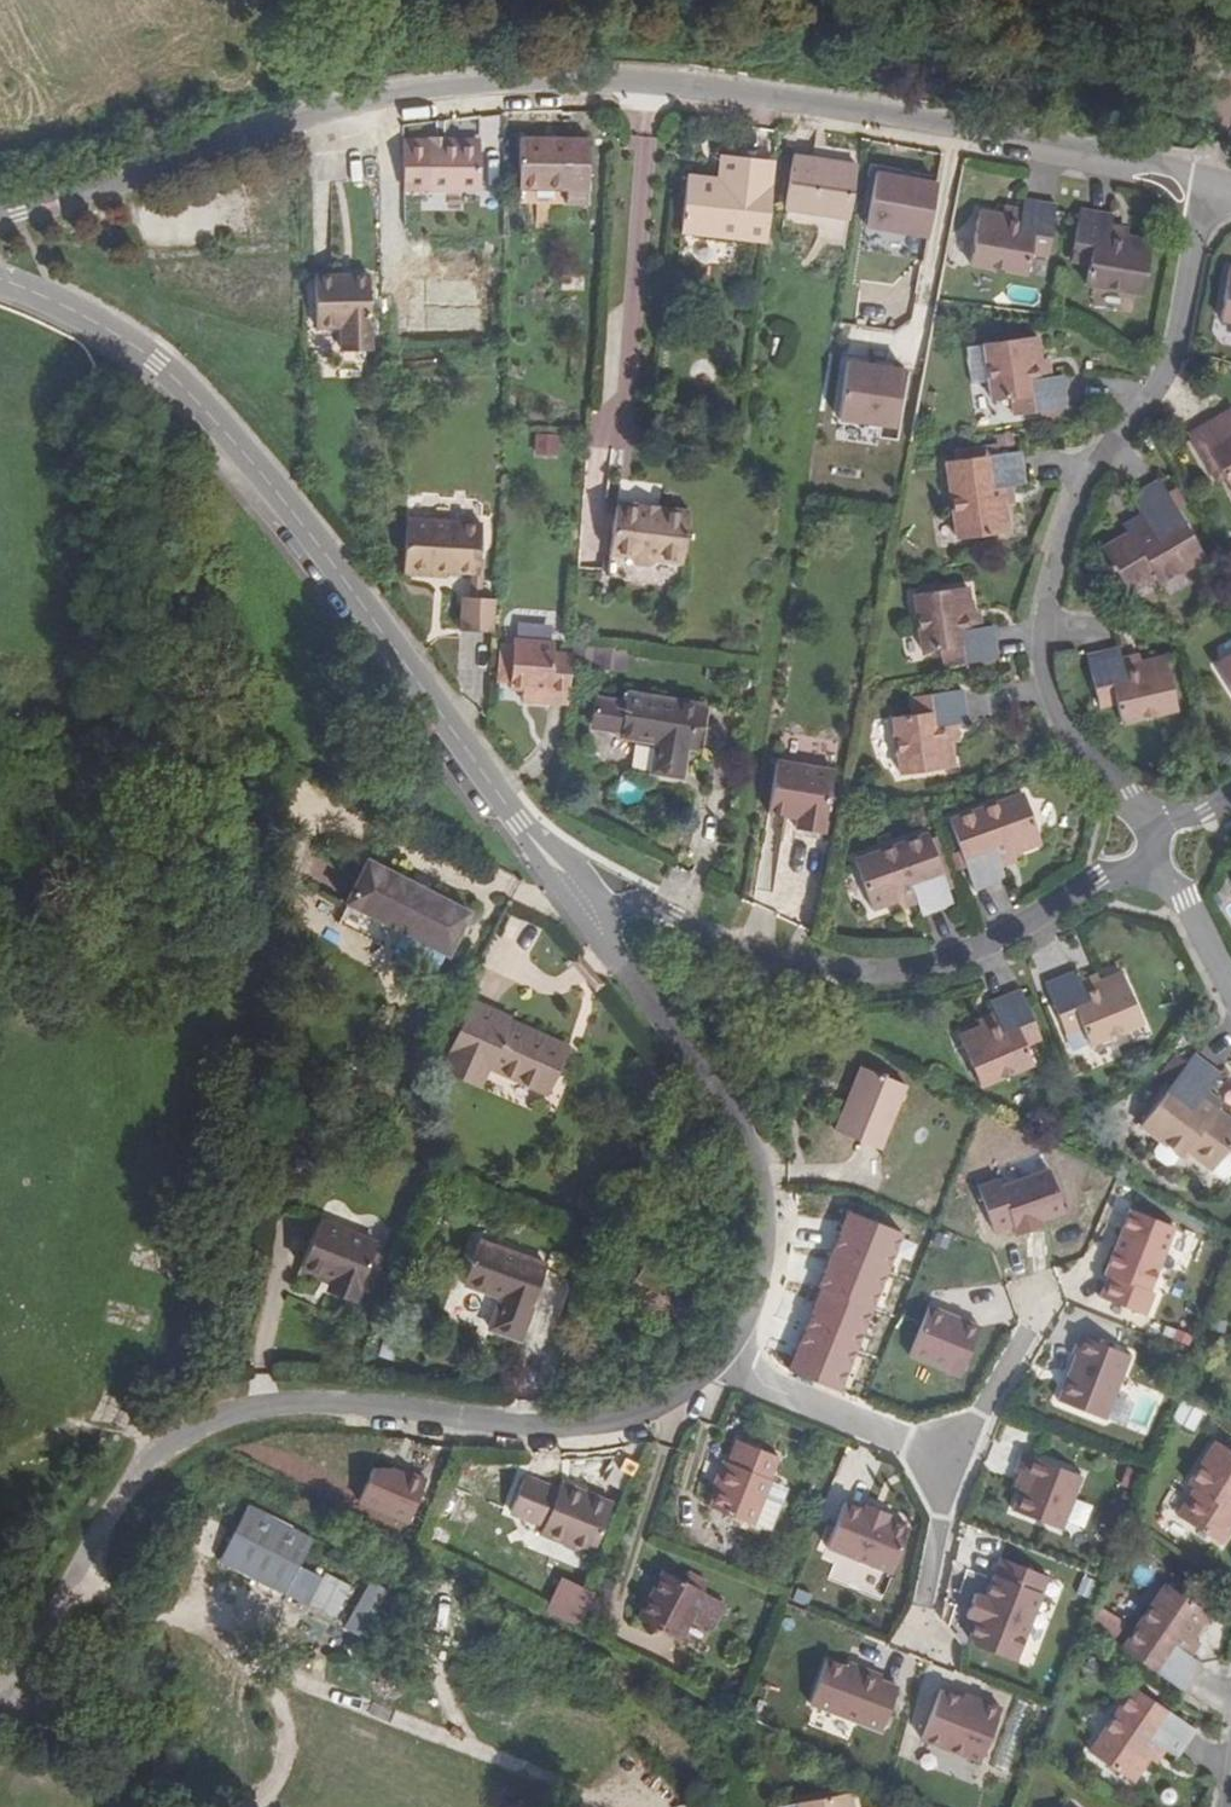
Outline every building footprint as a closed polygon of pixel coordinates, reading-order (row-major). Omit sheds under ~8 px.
[(457,144),(457,137),(427,138),(427,145),(457,144)] [(522,139),(521,191),(568,191),(568,205),(586,206),(587,141),(522,139)] [(479,143),(457,144),(457,189),(478,188),(479,143)] [(457,144),(427,145),(427,189),(457,189),(457,144)] [(735,182),(738,158),(720,156),(717,180),(735,182)] [(849,220),(857,166),(793,156),(784,210),(849,220)] [(735,182),(717,180),(683,178),(677,232),(765,240),(773,161),(738,158),(735,182)] [(935,177),(871,165),(862,223),(926,236),(935,177)] [(474,215),(475,195),(433,193),(432,213),(474,215)] [(1030,238),(1050,242),(1057,200),(1022,195),(1020,206),(1018,220),(1006,218),(1003,214),(1003,212),(978,207),(968,258),(1025,269),(1029,250),(1030,238)] [(1018,220),(1020,206),(1005,203),(1003,212),(1003,214),(1006,218),(1018,220)] [(1093,250),(1091,260),(1088,281),(1144,290),(1152,240),(1125,236),(1125,238),(1109,236),(1111,222),(1113,212),(1081,206),(1075,246),(1093,250)] [(1125,238),(1125,236),(1127,224),(1111,222),(1109,236),(1125,238)] [(1047,253),(1050,242),(1030,238),(1029,250),(1047,253)] [(1073,257),(1091,260),(1093,250),(1075,246),(1073,257)] [(1230,269),(1223,317),(1230,318),(1230,270),(1230,269)] [(353,325),(353,347),(371,346),(370,271),(320,271),(321,323),(343,323),(343,325),(346,325),(353,325)] [(1040,391),(1043,408),(1082,400),(1076,368),(1067,369),(1057,370),(1055,355),(1050,329),(993,337),(994,344),(999,378),(1002,397),(1029,393),(1040,391)] [(999,378),(994,344),(977,346),(981,380),(999,378)] [(1057,370),(1067,369),(1064,354),(1055,355),(1057,370)] [(902,367),(845,356),(835,415),(892,428),(902,367)] [(1032,409),(1043,408),(1040,391),(1029,393),(1032,409)] [(1216,415),(1226,433),(1230,430),(1230,406),(1216,415)] [(1216,415),(1188,432),(1213,476),(1221,472),(1230,488),(1230,430),(1226,433),(1216,415)] [(534,455),(557,455),(557,436),(534,436),(534,455)] [(962,461),(1002,454),(1000,443),(960,451),(962,461)] [(1000,489),(1009,487),(1021,484),(1015,452),(1002,454),(962,461),(941,464),(954,539),(1006,529),(1002,503),(1000,489)] [(1105,559),(1109,567),(1121,590),(1150,575),(1154,582),(1199,557),(1157,479),(1127,495),(1136,512),(1145,528),(1129,536),(1127,530),(1123,532),(1098,545),(1105,559)] [(1011,501),(1009,487),(1000,489),(1002,503),(1011,501)] [(638,510),(639,502),(617,500),(616,508),(638,510)] [(659,512),(659,505),(639,502),(638,510),(659,512)] [(638,510),(634,559),(640,566),(652,567),(661,561),(687,565),(693,508),(659,505),(659,512),(638,510)] [(634,559),(638,510),(616,508),(611,557),(634,559)] [(1145,528),(1136,512),(1119,521),(1123,532),(1127,530),(1129,536),(1145,528)] [(456,574),(456,524),(408,520),(403,578),(435,581),(436,571),(447,573),(456,574)] [(473,576),(479,578),(482,526),(456,524),(456,574),(473,576)] [(1109,567),(1105,559),(1100,562),(1104,570),(1109,567)] [(445,583),(447,573),(436,571),(435,581),(445,583)] [(966,613),(965,610),(962,586),(920,591),(928,647),(940,645),(958,643),(960,662),(994,656),(989,624),(976,625),(964,627),(961,614),(966,613)] [(477,602),(471,601),(465,600),(462,634),(496,637),(497,604),(477,602)] [(964,627),(976,625),(974,609),(965,610),(966,613),(961,614),(964,627)] [(942,664),(960,662),(958,643),(940,645),(942,664)] [(552,696),(552,707),(572,708),(575,657),(558,657),(559,649),(517,646),(517,652),(515,690),(514,694),(526,695),(552,696)] [(515,690),(517,652),(505,651),(502,689),(515,690)] [(1218,660),(1230,682),(1230,652),(1218,660)] [(1105,705),(1105,715),(1106,736),(1164,732),(1161,683),(1137,683),(1133,683),(1133,687),(1120,688),(1119,675),(1118,662),(1085,663),(1087,705),(1105,705)] [(1133,683),(1137,683),(1136,673),(1119,675),(1120,688),(1133,687),(1133,683)] [(945,721),(958,720),(969,719),(965,686),(923,691),(925,708),(912,710),(895,712),(902,769),(954,763),(951,738),(951,734),(945,735),(945,721)] [(661,704),(662,697),(626,691),(625,699),(661,704)] [(925,708),(923,691),(911,692),(912,710),(925,708)] [(618,729),(621,698),(600,694),(593,700),(590,719),(595,725),(618,729)] [(526,705),(552,707),(552,696),(526,695),(526,705)] [(690,732),(698,733),(703,703),(662,697),(661,704),(625,699),(621,698),(618,729),(621,729),(620,736),(655,741),(652,771),(683,776),(687,746),(690,732)] [(1087,715),(1105,715),(1105,705),(1087,705),(1087,715)] [(959,737),(958,720),(945,721),(945,735),(951,734),(951,738),(959,737)] [(697,748),(698,733),(690,732),(687,746),(697,748)] [(822,833),(834,771),(778,761),(769,812),(796,816),(794,829),(822,833)] [(1000,854),(1014,849),(1041,839),(1026,792),(952,817),(962,847),(967,864),(974,887),(1006,876),(1002,863),(1000,854)] [(949,887),(941,864),(929,831),(855,856),(872,906),(900,897),(915,892),(918,901),(923,913),(954,902),(949,887)] [(967,864),(962,847),(954,850),(959,866),(967,864)] [(1017,857),(1014,849),(1000,854),(1002,863),(1017,857)] [(446,954),(467,912),(368,856),(344,899),(446,954)] [(941,864),(949,887),(958,885),(949,862),(941,864)] [(903,906),(918,901),(915,892),(900,897),(903,906)] [(1078,1012),(1082,1022),(1091,1042),(1144,1017),(1123,970),(1100,980),(1098,981),(1099,985),(1088,989),(1083,977),(1077,967),(1046,980),(1062,1019),(1078,1012)] [(1098,981),(1100,980),(1096,971),(1083,977),(1088,989),(1099,985),(1098,981)] [(1022,1032),(1038,1025),(1021,987),(990,1000),(995,1010),(1001,1025),(989,1029),(987,1025),(982,1027),(962,1035),(982,1083),(1033,1060),(1026,1043),(1022,1032)] [(566,1046),(510,1021),(511,1018),(473,1001),(446,1058),(485,1076),(489,1067),(546,1093),(566,1046)] [(1001,1025),(995,1010),(979,1017),(982,1027),(987,1025),(989,1029),(1001,1025)] [(1066,1029),(1082,1022),(1078,1012),(1062,1019),(1066,1029)] [(1042,1036),(1038,1025),(1022,1032),(1026,1043),(1042,1036)] [(1206,1087),(1217,1070),(1191,1051),(1141,1124),(1182,1154),(1187,1147),(1213,1166),(1230,1139),(1230,1117),(1217,1108),(1215,1106),(1211,1112),(1196,1101),(1206,1087)] [(480,1086),(485,1076),(446,1058),(442,1068),(480,1086)] [(897,1087),(854,1068),(828,1132),(871,1150),(897,1087)] [(1215,1106),(1217,1108),(1223,1100),(1206,1087),(1196,1101),(1211,1112),(1215,1106)] [(1050,1167),(999,1185),(1013,1229),(1067,1214),(1050,1167)] [(1152,1289),(1177,1224),(1131,1207),(1106,1273),(1110,1274),(1102,1296),(1147,1313),(1155,1290),(1152,1289)] [(352,1298),(373,1247),(315,1224),(297,1269),(327,1281),(326,1287),(352,1298)] [(545,1265),(477,1243),(463,1282),(499,1296),(489,1329),(520,1339),(545,1265)] [(980,1325),(929,1304),(907,1355),(959,1377),(980,1325)] [(1062,1397),(1106,1416),(1132,1354),(1087,1334),(1080,1351),(1082,1352),(1062,1397)] [(1136,1393),(1131,1425),(1152,1428),(1157,1396),(1136,1393)] [(1179,1399),(1171,1420),(1194,1428),(1202,1408),(1179,1399)] [(1216,1440),(1191,1485),(1197,1489),(1181,1518),(1224,1543),(1230,1531),(1230,1449),(1216,1440)] [(761,1479),(770,1457),(742,1446),(734,1468),(728,1466),(720,1486),(711,1507),(752,1523),(753,1520),(762,1497),(768,1482),(761,1479)] [(1063,1527),(1083,1473),(1026,1452),(1020,1469),(1024,1470),(1019,1485),(1024,1487),(1015,1510),(1063,1527)] [(761,1479),(768,1482),(776,1459),(770,1457),(761,1479)] [(412,1518),(423,1473),(367,1459),(356,1505),(412,1518)] [(720,1486),(728,1466),(722,1464),(713,1484),(720,1486)] [(540,1534),(590,1556),(612,1504),(563,1482),(559,1491),(525,1475),(511,1508),(545,1523),(540,1534)] [(762,1497),(753,1520),(770,1527),(778,1504),(762,1497)] [(909,1524),(841,1500),(824,1548),(888,1576),(909,1524)] [(314,1536),(246,1503),(217,1563),(307,1604),(319,1576),(300,1565),(314,1536)] [(1048,1576),(1000,1557),(966,1645),(1015,1665),(1048,1576)] [(689,1618),(700,1594),(702,1592),(682,1582),(661,1571),(637,1620),(677,1640),(689,1618)] [(682,1582),(702,1592),(706,1583),(687,1574),(682,1582)] [(1183,1651),(1192,1638),(1210,1614),(1168,1585),(1122,1650),(1183,1694),(1203,1665),(1189,1656),(1183,1651)] [(578,1630),(592,1594),(576,1587),(562,1621),(578,1630)] [(700,1594),(689,1618),(705,1626),(714,1624),(721,1610),(719,1603),(700,1594)] [(1183,1651),(1189,1656),(1198,1643),(1192,1638),(1183,1651)] [(899,1685),(823,1660),(806,1706),(881,1735),(899,1685)] [(1002,1710),(938,1688),(917,1740),(980,1762),(1002,1710)] [(1156,1744),(1162,1749),(1175,1759),(1194,1731),(1134,1689),(1087,1752),(1129,1783),(1146,1759),(1156,1744)] [(1153,1763),(1162,1749),(1156,1744),(1146,1759),(1153,1763)] [(850,1797),(800,1806),(852,1806),(850,1797)]
